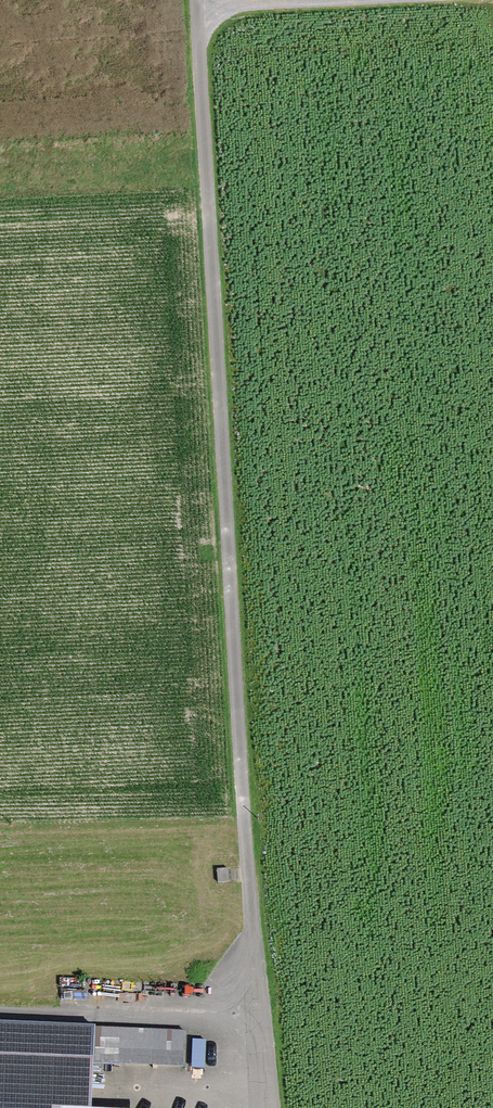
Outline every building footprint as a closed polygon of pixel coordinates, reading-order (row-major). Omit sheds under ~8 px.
[(0,1036),(0,1107),(106,1107),(108,1038),(0,1036)]
